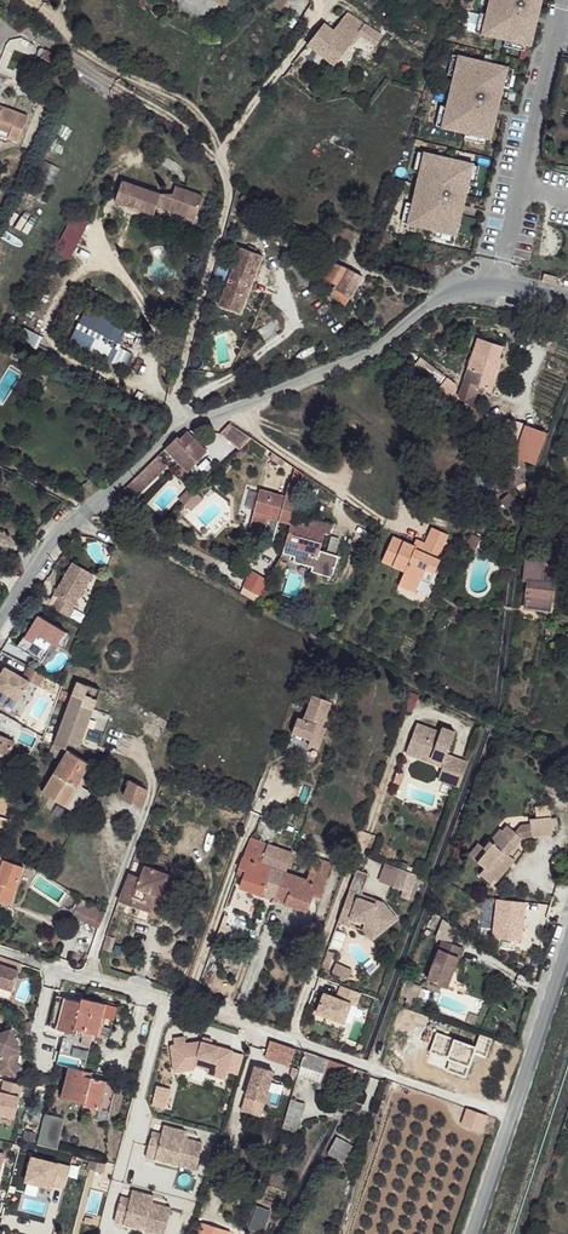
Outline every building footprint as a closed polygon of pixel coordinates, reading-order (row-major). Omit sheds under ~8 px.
[(280,12),(287,0),(260,0),(259,1),(280,12)] [(483,27),(507,32),(528,36),(533,37),(538,5),(537,4),(537,0),(493,0),(491,8),(487,7),(483,27)] [(477,26),(483,27),(487,7),(480,6),(477,26)] [(383,37),(349,15),(333,33),(324,27),(311,45),(336,64),(345,55),(356,41),(361,34),(378,44),(383,37)] [(507,32),(506,38),(526,42),(528,36),(507,32)] [(368,50),(356,41),(345,55),(355,65),(368,50)] [(384,49),(404,62),(410,53),(389,41),(384,49)] [(454,50),(450,71),(457,72),(461,51),(454,50)] [(451,103),(447,123),(471,128),(491,132),(496,132),(502,101),(500,100),(502,91),(504,92),(506,81),(510,60),(461,51),(457,72),(455,83),(459,84),(455,104),(451,103)] [(510,60),(506,81),(513,82),(517,61),(510,60)] [(441,122),(447,123),(451,103),(444,102),(441,122)] [(18,107),(6,103),(3,107),(1,117),(13,122),(18,107)] [(30,112),(18,107),(13,122),(10,131),(21,137),(30,112)] [(1,117),(0,118),(0,126),(10,131),(13,122),(1,117)] [(471,128),(470,134),(490,138),(491,132),(471,128)] [(420,170),(427,171),(431,150),(424,149),(420,170)] [(421,202),(417,222),(441,227),(462,231),(467,232),(472,200),(470,200),(472,190),(474,191),(476,180),(480,159),(431,150),(427,171),(425,182),(429,183),(425,203),(421,202)] [(476,180),(483,181),(487,160),(480,159),(476,180)] [(121,179),(112,198),(153,212),(156,202),(157,197),(169,201),(167,206),(193,214),(200,192),(173,183),(171,190),(159,191),(121,179)] [(157,197),(156,202),(167,206),(169,201),(157,197)] [(415,201),(411,221),(417,222),(421,202),(415,201)] [(74,259),(86,220),(68,215),(57,254),(74,259)] [(441,227),(440,234),(460,237),(462,231),(441,227)] [(263,256),(243,248),(221,305),(241,314),(263,256)] [(346,266),(328,257),(321,270),(328,274),(325,278),(336,284),(346,266)] [(359,275),(346,266),(336,284),(332,292),(344,306),(359,275)] [(555,274),(567,276),(567,269),(557,266),(555,274)] [(81,313),(71,342),(114,357),(118,344),(85,333),(91,316),(81,313)] [(504,348),(480,340),(462,398),(477,412),(483,405),(477,399),(481,388),(494,391),(503,361),(499,360),(504,348)] [(391,372),(400,365),(395,361),(386,367),(391,372)] [(527,427),(508,420),(506,434),(522,441),(527,427)] [(227,435),(241,447),(252,437),(235,425),(227,435)] [(184,438),(181,436),(169,450),(189,471),(208,452),(196,439),(191,434),(184,438)] [(167,466),(159,457),(121,492),(131,498),(167,466)] [(278,516),(290,519),(291,515),(292,514),(297,496),(301,482),(290,479),(287,493),(260,485),(254,507),(252,511),(250,518),(266,522),(271,508),(279,510),(278,516)] [(254,507),(260,485),(254,483),(248,505),(254,507)] [(195,489),(182,500),(188,507),(201,496),(195,489)] [(307,520),(291,515),(290,519),(282,548),(281,551),(293,555),(292,561),(311,566),(310,570),(332,576),(338,554),(319,549),(324,531),(329,533),(332,523),(308,516),(307,520)] [(416,545),(395,536),(385,560),(407,571),(401,585),(418,592),(424,579),(429,568),(437,572),(443,559),(440,558),(451,534),(435,527),(428,543),(418,539),(416,545)] [(544,550),(529,548),(526,568),(529,570),(528,605),(558,607),(558,570),(554,569),(555,561),(544,560),(544,550)] [(63,598),(57,609),(73,617),(98,575),(78,563),(59,595),(63,598)] [(242,582),(259,592),(268,576),(252,566),(242,582)] [(437,572),(429,568),(424,579),(432,583),(437,572)] [(44,614),(24,646),(46,659),(57,642),(68,649),(75,634),(44,614)] [(22,707),(33,684),(38,687),(43,676),(24,666),(19,675),(5,667),(0,677),(0,696),(22,707)] [(339,681),(325,676),(318,694),(314,692),(305,717),(299,715),(294,730),(312,737),(310,742),(319,746),(327,725),(324,724),(339,681)] [(103,687),(81,680),(59,742),(69,745),(72,740),(83,743),(100,701),(103,687)] [(421,729),(413,751),(425,756),(423,759),(434,764),(433,768),(446,773),(459,739),(446,734),(444,738),(421,729)] [(0,733),(0,749),(11,752),(16,740),(0,733)] [(67,749),(58,746),(56,755),(64,757),(67,749)] [(425,756),(413,751),(410,759),(433,768),(434,764),(423,759),(425,756)] [(88,765),(76,758),(71,766),(62,763),(47,788),(57,794),(55,797),(66,803),(88,765)] [(149,788),(136,781),(128,794),(143,803),(149,788)] [(537,816),(542,816),(551,815),(550,805),(540,806),(537,807),(538,812),(537,816)] [(542,816),(537,816),(532,818),(533,827),(535,835),(556,832),(551,815),(542,816)] [(533,827),(525,824),(521,834),(529,837),(533,827)] [(514,856),(528,841),(513,827),(507,833),(506,830),(489,850),(494,855),(484,866),(488,870),(484,878),(494,886),(498,882),(512,863),(510,861),(514,856)] [(287,874),(294,853),(251,838),(240,866),(249,869),(244,886),(263,894),(266,889),(277,894),(284,873),(287,874)] [(489,850),(484,846),(474,859),(484,866),(494,855),(489,850)] [(2,848),(0,852),(0,873),(3,874),(8,860),(10,854),(2,848)] [(38,850),(32,848),(28,856),(34,859),(38,850)] [(521,861),(514,856),(510,861),(512,863),(498,882),(502,885),(521,861)] [(335,863),(321,859),(316,867),(311,866),(305,881),(317,885),(315,894),(323,897),(335,863)] [(8,860),(3,874),(0,881),(0,894),(1,895),(0,898),(12,902),(24,866),(8,860)] [(141,871),(133,867),(121,897),(150,909),(153,901),(164,870),(144,863),(141,871)] [(178,875),(164,870),(153,901),(167,905),(178,875)] [(419,880),(401,872),(394,890),(405,895),(403,901),(410,904),(419,880)] [(287,874),(284,873),(277,894),(288,897),(288,901),(309,909),(315,894),(317,885),(305,881),(287,874)] [(351,892),(339,924),(351,929),(351,928),(354,921),(369,927),(374,932),(393,917),(384,905),(377,903),(376,906),(359,900),(360,896),(351,892)] [(360,896),(359,900),(376,906),(377,903),(360,896)] [(96,908),(81,900),(76,914),(90,920),(96,908)] [(398,922),(393,917),(374,932),(369,927),(354,921),(351,928),(365,933),(372,943),(398,922)] [(443,939),(428,978),(448,986),(460,956),(461,956),(465,947),(443,939)] [(334,955),(328,952),(324,961),(330,964),(334,955)] [(9,995),(16,975),(0,969),(0,991),(9,995)] [(57,996),(49,1026),(64,1031),(62,1035),(55,1062),(68,1066),(83,1070),(92,1034),(96,1034),(104,1003),(82,997),(80,1001),(59,996),(57,996)] [(104,1003),(96,1034),(107,1037),(115,1006),(104,1003)] [(49,1026),(47,1031),(62,1035),(64,1031),(49,1026)] [(14,1078),(17,1053),(18,1053),(10,1032),(0,1036),(0,1076),(14,1078)] [(269,1040),(265,1054),(275,1058),(281,1044),(269,1040)] [(275,1058),(275,1061),(287,1065),(293,1048),(281,1044),(275,1058)] [(304,1051),(300,1067),(322,1075),(323,1073),(346,1082),(352,1068),(304,1051)] [(68,1066),(59,1096),(81,1101),(80,1104),(96,1109),(104,1082),(105,1076),(83,1070),(68,1066)] [(253,1066),(239,1113),(260,1119),(273,1073),(253,1066)] [(80,1104),(77,1114),(105,1121),(116,1085),(104,1082),(96,1109),(80,1104)] [(25,1112),(30,1095),(0,1088),(0,1106),(25,1112)] [(291,1099),(282,1129),(287,1130),(289,1126),(292,1127),(296,1114),(302,1115),(305,1103),(291,1099)] [(466,1109),(460,1126),(480,1133),(486,1116),(466,1109)] [(43,1114),(35,1142),(54,1147),(62,1120),(43,1114)] [(150,1134),(144,1158),(193,1171),(200,1145),(193,1143),(181,1140),(183,1133),(162,1128),(159,1136),(150,1134)] [(195,1136),(183,1133),(181,1140),(193,1143),(195,1136)] [(336,1135),(327,1153),(350,1165),(357,1147),(336,1135)] [(72,1170),(104,1171),(105,1157),(73,1156),(72,1170)] [(113,1222),(158,1233),(163,1233),(169,1209),(162,1207),(150,1204),(152,1197),(131,1192),(129,1200),(119,1198),(113,1222)] [(164,1200),(152,1197),(150,1204),(162,1207),(164,1200)] [(245,1229),(258,1233),(262,1233),(271,1212),(254,1206),(245,1229)] [(199,1233),(230,1233),(203,1223),(199,1233)]
